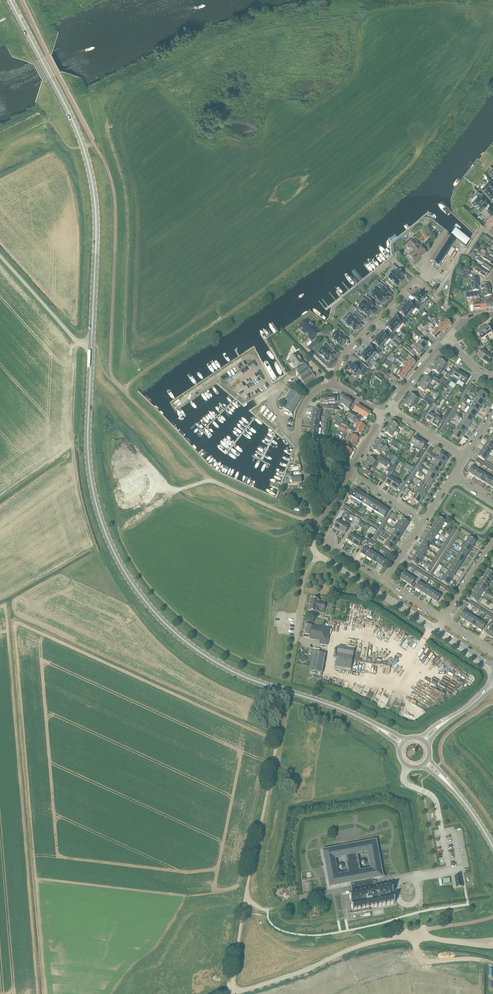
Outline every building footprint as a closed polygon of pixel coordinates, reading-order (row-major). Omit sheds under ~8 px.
[(491,198),(492,196),(492,186),(490,182),(483,189),(491,198)] [(472,202),(481,211),(488,203),(479,195),(472,202)] [(430,260),(439,266),(455,240),(447,235),(430,260)] [(412,252),(409,255),(414,262),(426,252),(421,245),(420,246),(415,239),(407,245),(412,252)] [(492,258),(486,254),(483,259),(489,263),(492,265),(492,259),(492,258)] [(485,269),(490,271),(492,267),(488,264),(485,262),(484,264),(482,267),(485,269)] [(475,267),(473,269),(475,270),(481,275),(486,277),(489,273),(484,270),(477,265),(477,267),(476,268),(475,267)] [(390,277),(388,278),(398,287),(404,280),(401,277),(404,274),(398,269),(395,272),(395,271),(393,273),(393,272),(389,274),(390,277)] [(472,286),(468,286),(469,291),(473,291),(478,290),(479,290),(479,286),(478,278),(472,279),(472,284),(472,286)] [(378,288),(372,294),(372,295),(376,300),(377,299),(382,304),(383,302),(384,303),(387,300),(386,299),(387,298),(385,296),(386,295),(389,292),(381,283),(377,287),(378,288)] [(483,286),(479,286),(479,290),(479,292),(490,289),(489,284),(486,285),(485,283),(482,284),(483,286)] [(479,292),(479,297),(480,297),(480,299),(485,299),(484,297),(492,295),(490,289),(479,292)] [(416,291),(412,297),(418,302),(416,304),(421,309),(425,304),(423,301),(425,298),(426,297),(421,292),(421,293),(421,294),(420,294),(416,291)] [(356,302),(352,306),(356,310),(358,308),(359,309),(358,310),(361,312),(362,312),(368,318),(370,316),(371,317),(374,314),(373,313),(371,310),(372,309),(374,306),(363,297),(358,303),(356,302)] [(488,309),(486,299),(480,300),(480,301),(476,301),(471,302),(472,305),(474,305),(474,310),(488,309)] [(408,301),(403,306),(412,314),(417,309),(419,311),(421,309),(416,304),(414,306),(408,301)] [(403,306),(399,312),(402,314),(402,315),(403,315),(405,317),(403,319),(408,324),(410,321),(409,320),(411,318),(409,317),(412,314),(403,306)] [(345,324),(349,327),(350,326),(355,332),(357,330),(357,331),(358,330),(357,329),(361,325),(359,323),(362,320),(355,313),(352,316),(350,315),(344,321),(346,323),(345,324)] [(395,316),(390,321),(399,329),(403,324),(406,326),(408,324),(403,319),(401,321),(395,316)] [(440,327),(437,330),(442,335),(447,330),(438,320),(437,320),(435,318),(434,320),(440,327)] [(439,318),(438,320),(447,330),(452,324),(447,319),(443,323),(441,321),(441,320),(439,318)] [(313,340),(312,341),(320,332),(307,320),(299,328),(303,332),(304,331),(313,340)] [(426,320),(421,325),(424,328),(429,323),(426,320)] [(390,321),(386,327),(389,330),(390,330),(391,332),(390,334),(395,339),(397,336),(399,334),(396,332),(399,329),(390,321)] [(488,326),(483,329),(487,336),(492,332),(488,326)] [(336,345),(337,345),(338,344),(342,347),(345,344),(344,343),(346,341),(347,340),(346,339),(345,338),(347,335),(340,328),(337,330),(338,332),(332,338),(336,342),(338,343),(336,345)] [(442,335),(437,330),(434,328),(433,329),(435,332),(432,335),(437,340),(442,335)] [(487,336),(483,329),(477,333),(482,339),(487,336)] [(382,331),(377,337),(386,344),(390,339),(393,341),(395,339),(390,334),(388,336),(382,331)] [(377,337),(372,342),(376,345),(375,345),(376,346),(376,345),(378,347),(376,349),(382,354),(384,351),(381,349),(386,344),(377,337)] [(421,338),(416,344),(423,350),(427,345),(425,343),(425,342),(422,339),(421,338)] [(331,358),(333,356),(331,354),(334,350),(326,342),(323,345),(325,347),(319,353),(328,362),(328,361),(329,362),(332,359),(331,358)] [(423,350),(416,344),(414,342),(412,345),(415,347),(413,350),(415,352),(419,355),(423,350)] [(368,346),(364,352),(372,359),(376,354),(379,356),(382,354),(376,349),(374,352),(372,350),(373,350),(372,349),(368,346)] [(478,356),(483,360),(491,350),(490,350),(488,352),(486,351),(485,352),(482,350),(478,356)] [(483,360),(488,364),(492,358),(490,356),(492,352),(491,350),(483,360)] [(364,352),(359,357),(362,360),(363,360),(365,362),(363,364),(369,369),(371,366),(368,363),(372,359),(364,352)] [(296,368),(295,368),(305,384),(315,378),(305,362),(302,364),(301,363),(303,362),(301,359),(297,353),(290,359),(296,368)] [(405,360),(404,362),(412,368),(416,363),(411,358),(408,362),(405,360)] [(440,360),(436,365),(443,369),(446,364),(440,360)] [(405,366),(402,370),(408,374),(412,368),(404,362),(402,364),(405,366)] [(351,373),(350,373),(351,374),(352,374),(354,376),(355,375),(356,376),(359,372),(363,376),(368,370),(361,365),(358,368),(353,364),(348,370),(351,373)] [(443,369),(436,365),(433,371),(439,375),(443,369)] [(408,374),(402,370),(400,368),(395,374),(403,380),(408,374)] [(444,387),(443,388),(446,390),(451,382),(456,385),(457,384),(459,381),(463,375),(458,371),(457,372),(455,370),(452,375),(449,379),(447,382),(446,384),(444,387)] [(371,380),(371,381),(368,385),(372,389),(373,387),(375,389),(379,384),(379,383),(380,381),(381,383),(384,380),(378,375),(376,377),(375,376),(376,375),(374,373),(372,377),(373,378),(371,380)] [(468,378),(463,375),(459,381),(464,385),(468,378)] [(425,377),(422,383),(432,389),(436,382),(444,387),(446,384),(440,381),(434,377),(432,381),(429,379),(429,378),(429,377),(427,376),(426,376),(425,377)] [(355,382),(350,389),(351,389),(354,391),(358,385),(355,382)] [(432,389),(422,383),(418,388),(425,392),(426,389),(430,391),(432,389)] [(283,408),(292,413),(302,396),(293,391),(283,408)] [(481,391),(477,397),(485,402),(489,396),(481,391)] [(426,395),(425,398),(434,403),(435,401),(440,394),(437,392),(436,394),(435,394),(434,397),(433,399),(432,399),(426,395)] [(411,394),(407,400),(414,404),(416,400),(418,402),(421,398),(418,397),(416,396),(415,397),(411,394)] [(339,406),(343,409),(345,406),(349,409),(351,406),(354,401),(345,396),(340,404),(339,406)] [(477,397),(474,402),(481,407),(485,402),(477,397)] [(431,407),(433,404),(433,403),(425,398),(423,401),(427,403),(427,404),(431,407)] [(414,404),(407,400),(404,405),(410,409),(412,406),(416,409),(417,406),(414,404)] [(474,402),(470,408),(478,413),(481,407),(474,402)] [(354,411),(361,415),(364,409),(358,405),(354,411)] [(470,408),(467,413),(474,418),(478,413),(470,408)] [(364,409),(361,415),(363,416),(367,419),(371,413),(364,409)] [(448,409),(443,417),(445,419),(451,410),(448,409)] [(348,416),(354,420),(358,414),(351,410),(348,416)] [(427,420),(432,423),(439,413),(436,412),(434,416),(431,413),(427,420)] [(439,413),(432,423),(437,427),(442,419),(439,417),(441,415),(439,413)] [(467,413),(463,419),(471,424),(474,418),(467,413)] [(463,419),(460,425),(467,429),(471,424),(463,419)] [(356,429),(362,433),(366,426),(359,422),(355,429),(351,427),(350,428),(347,426),(346,427),(354,432),(356,429)] [(392,422),(388,428),(398,434),(399,432),(399,430),(397,429),(398,426),(392,422)] [(460,425),(456,430),(464,435),(467,429),(460,425)] [(398,434),(388,428),(385,433),(392,437),(393,438),(395,435),(397,436),(398,434)] [(464,435),(456,430),(454,429),(453,431),(455,432),(452,436),(460,441),(464,435)] [(407,439),(409,441),(415,432),(412,430),(407,439)] [(348,441),(355,445),(359,438),(355,436),(352,434),(348,441)] [(417,447),(421,441),(415,437),(411,444),(414,445),(412,448),(415,450),(415,449),(417,447)] [(381,440),(377,445),(387,452),(389,449),(386,447),(387,444),(385,443),(381,440)] [(392,442),(404,450),(406,447),(394,440),(392,442)] [(417,447),(415,449),(420,452),(419,452),(416,458),(420,460),(423,455),(427,449),(424,447),(426,444),(421,441),(417,447)] [(404,451),(404,450),(392,442),(390,445),(398,450),(399,448),(404,451)] [(375,447),(373,450),(374,450),(374,451),(378,453),(381,455),(382,453),(385,454),(386,454),(387,452),(377,445),(376,448),(375,447)] [(486,446),(482,451),(488,455),(491,449),(486,446)] [(342,453),(349,457),(352,451),(345,447),(342,453)] [(434,458),(437,460),(444,465),(448,459),(446,458),(448,455),(441,450),(439,454),(441,455),(439,458),(436,456),(434,458)] [(488,455),(482,451),(479,457),(484,460),(488,455)] [(369,458),(366,463),(373,467),(375,469),(378,463),(376,462),(374,460),(369,458)] [(437,460),(434,466),(441,470),(444,465),(437,460)] [(373,467),(366,463),(363,468),(365,470),(363,474),(369,478),(372,474),(369,472),(373,467)] [(386,484),(391,487),(396,481),(395,481),(399,475),(394,472),(395,470),(395,469),(395,468),(393,466),(393,468),(389,473),(392,475),(389,479),(386,484)] [(434,466),(430,471),(437,476),(441,470),(434,466)] [(468,473),(474,476),(478,470),(472,467),(468,473)] [(474,476),(479,480),(483,474),(478,470),(474,476)] [(430,471),(427,477),(434,482),(437,476),(430,471)] [(289,479),(290,484),(302,482),(301,476),(293,477),(292,472),(287,472),(285,480),(289,479)] [(479,480),(485,483),(489,477),(483,474),(479,480)] [(396,481),(391,487),(397,490),(397,489),(400,491),(408,477),(406,476),(400,484),(396,481)] [(427,477),(423,483),(430,487),(434,482),(427,477)] [(491,487),(492,483),(492,480),(489,477),(485,483),(491,487)] [(418,486),(411,482),(409,481),(405,486),(407,487),(409,484),(416,489),(418,486)] [(423,483),(419,488),(427,493),(430,487),(423,483)] [(419,488),(416,494),(423,498),(427,493),(419,488)] [(351,496),(357,500),(361,493),(355,489),(351,496)] [(357,500),(362,503),(367,496),(361,493),(357,500)] [(423,498),(416,494),(412,499),(419,504),(423,498)] [(362,503),(368,507),(372,500),(367,496),(362,503)] [(368,507),(373,510),(378,503),(372,500),(368,507)] [(373,510),(379,514),(384,507),(378,503),(373,510)] [(384,507),(379,514),(385,518),(389,510),(384,507)] [(346,520),(340,530),(345,534),(349,527),(350,526),(353,528),(358,519),(356,517),(352,524),(346,520)] [(334,527),(340,530),(346,520),(344,518),(341,522),(339,520),(336,524),(334,527)] [(440,518),(436,523),(442,527),(446,522),(440,518)] [(361,520),(358,519),(353,528),(355,529),(358,526),(361,520)] [(398,520),(397,523),(406,529),(409,523),(403,519),(401,522),(398,520)] [(399,525),(396,530),(402,534),(406,529),(397,523),(399,525)] [(436,523),(433,529),(439,533),(442,527),(436,523)] [(368,532),(373,535),(376,530),(371,527),(368,532)] [(433,529),(429,534),(435,538),(439,533),(433,529)] [(396,530),(392,536),(398,540),(402,534),(396,530)] [(348,540),(353,544),(360,533),(358,532),(355,536),(352,534),(348,540)] [(360,533),(353,544),(359,547),(363,541),(360,539),(362,535),(360,533)] [(429,534),(425,540),(431,544),(435,538),(429,534)] [(392,536),(389,541),(395,545),(398,540),(392,536)] [(464,541),(472,547),(476,541),(470,537),(467,543),(464,541)] [(425,540),(422,545),(428,549),(431,544),(425,540)] [(395,545),(389,541),(387,544),(385,543),(383,546),(391,551),(395,545)] [(460,547),(463,548),(469,552),(472,547),(464,541),(460,547)] [(422,545),(418,551),(424,555),(428,549),(422,545)] [(361,553),(366,557),(370,551),(365,547),(361,553)] [(463,548),(459,554),(465,558),(469,552),(463,548)] [(366,557),(372,560),(376,554),(370,551),(366,557)] [(418,551),(415,556),(421,560),(424,555),(418,551)] [(372,560),(377,564),(381,558),(376,554),(372,560)] [(455,555),(453,558),(462,563),(465,558),(459,554),(458,557),(455,555)] [(421,560),(415,556),(411,562),(417,566),(421,560)] [(381,558),(377,564),(383,567),(387,561),(381,558)] [(453,565),(452,565),(458,569),(462,563),(453,558),(450,563),(453,565)] [(452,565),(449,570),(455,574),(458,569),(452,565)] [(449,570),(445,576),(451,580),(455,574),(449,570)] [(400,579),(406,582),(410,576),(404,573),(400,579)] [(410,576),(406,582),(412,586),(416,580),(410,576)] [(451,580),(445,576),(444,579),(442,578),(440,580),(448,585),(451,580)] [(485,576),(482,582),(488,586),(491,580),(485,576)] [(415,588),(421,592),(424,586),(419,582),(415,588)] [(482,582),(478,588),(484,591),(488,586),(482,582)] [(421,592),(426,595),(430,589),(424,586),(421,592)] [(478,588),(475,593),(481,597),(484,591),(478,588)] [(426,595),(432,599),(436,593),(430,589),(426,595)] [(436,593),(432,599),(437,602),(441,596),(436,593)] [(481,597),(475,593),(471,599),(477,602),(481,597)] [(310,606),(309,611),(317,613),(318,608),(325,609),(326,604),(319,602),(320,600),(311,598),(310,603),(309,606),(310,606)] [(460,617),(465,620),(469,614),(466,612),(468,610),(465,608),(460,617)] [(465,620),(471,624),(475,618),(469,614),(465,620)] [(471,624),(476,628),(480,621),(475,618),(471,624)] [(480,621),(476,628),(482,631),(486,625),(480,621)] [(304,634),(304,637),(308,638),(320,641),(319,644),(326,645),(328,643),(331,629),(319,626),(319,627),(306,624),(304,634)] [(335,669),(351,672),(354,648),(339,646),(335,669)] [(308,673),(315,675),(316,672),(322,673),(326,654),(313,651),(308,673)] [(373,879),(383,877),(376,840),(323,850),(329,887),(350,883),(352,893),(350,894),(349,894),(351,902),(351,901),(352,901),(352,903),(351,903),(353,913),(349,914),(371,910),(370,910),(370,908),(394,903),(395,903),(393,895),(393,896),(392,896),(392,894),(393,894),(391,886),(375,889),(373,880),(373,879)]
